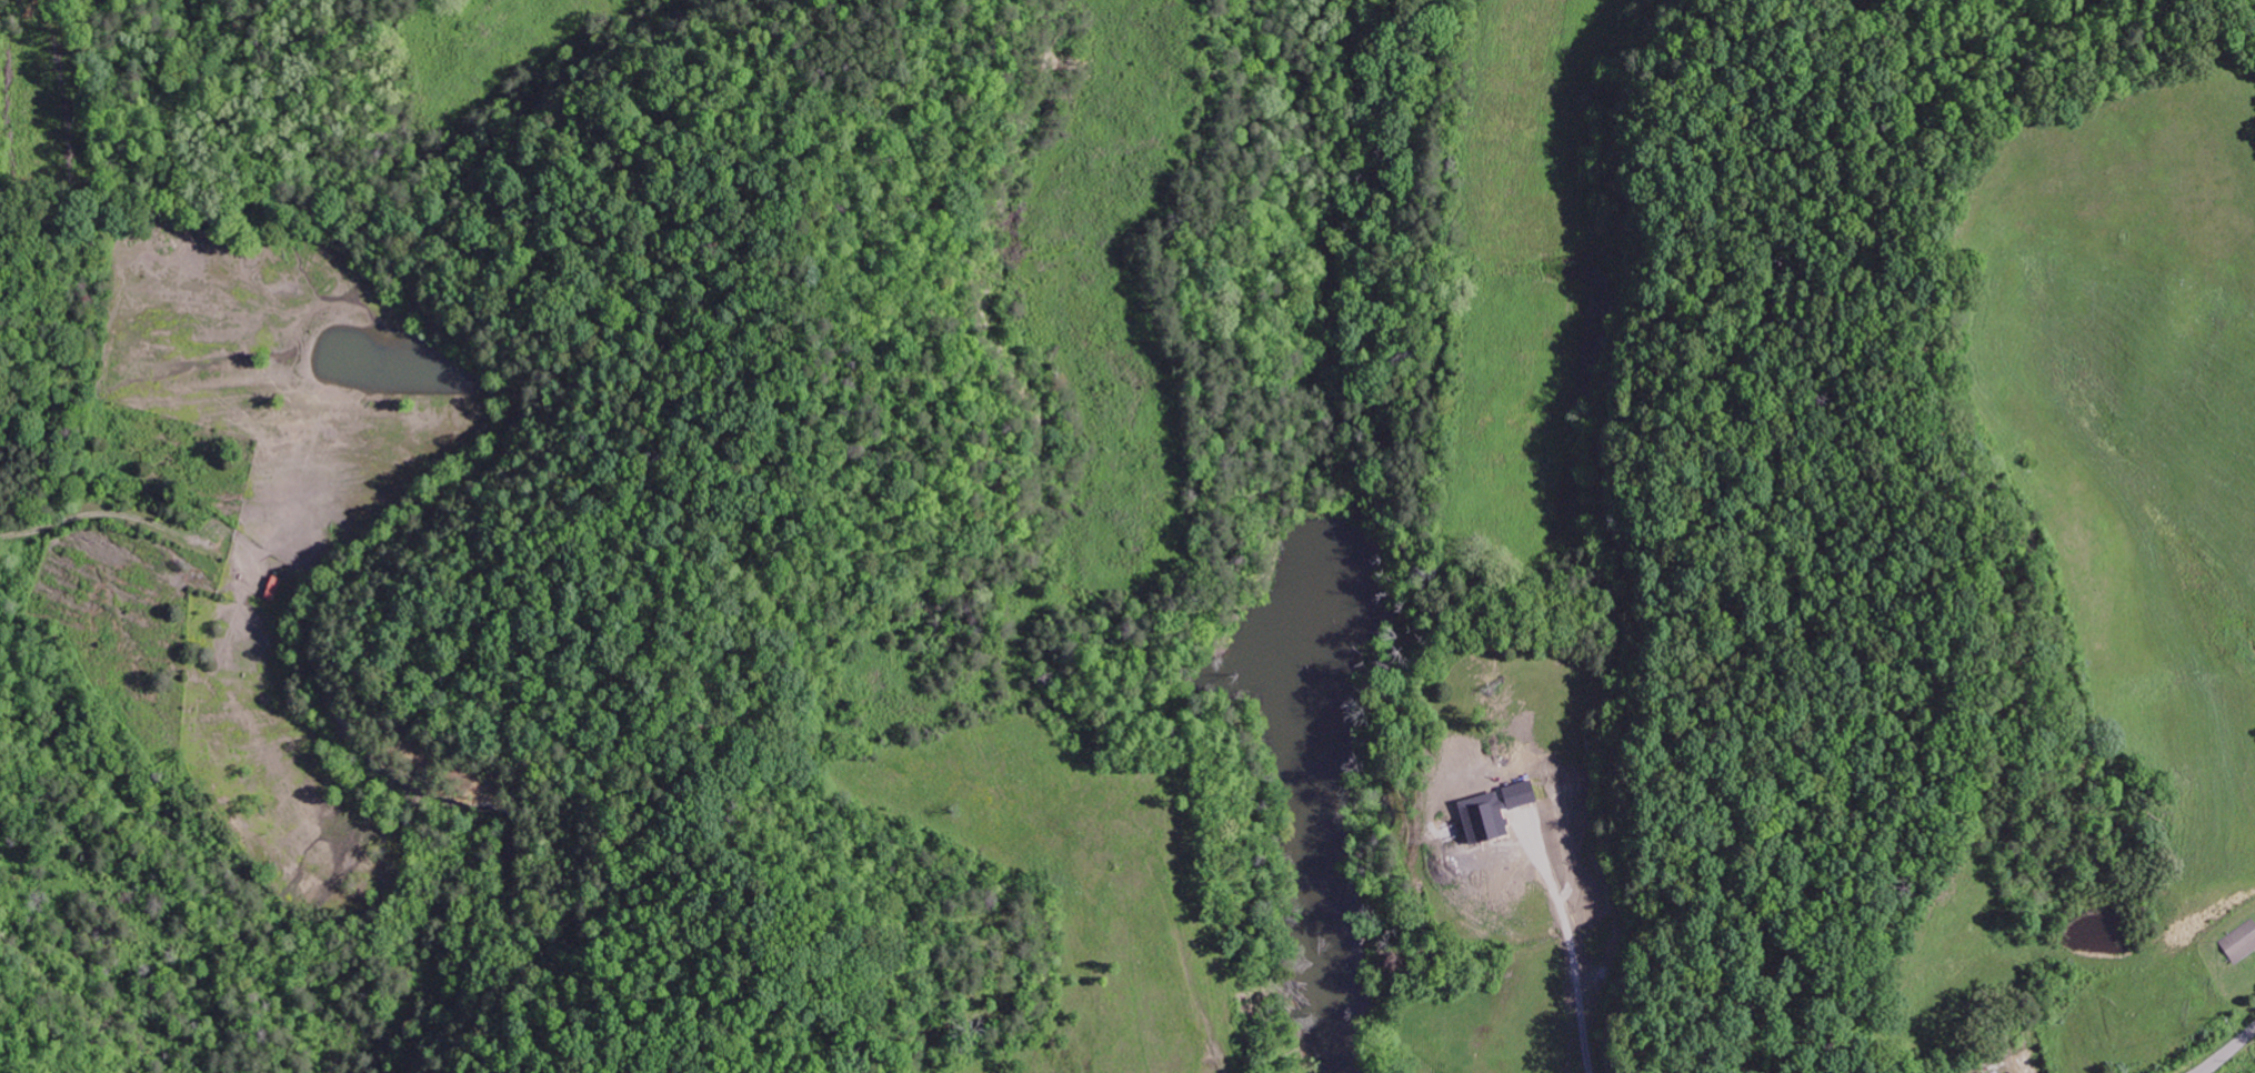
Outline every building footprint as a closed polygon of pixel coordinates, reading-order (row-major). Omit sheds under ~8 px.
[(2231,962),(2254,948),(2254,921),(2253,919),(2218,940),(2231,962)]
